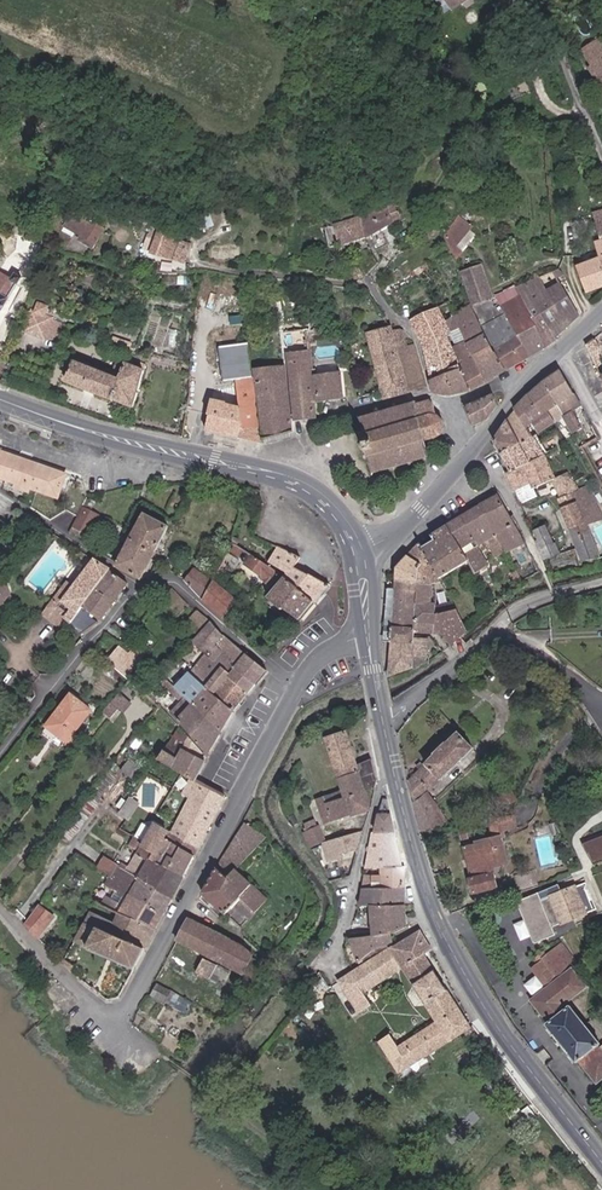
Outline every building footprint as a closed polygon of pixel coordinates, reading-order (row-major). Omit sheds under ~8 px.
[(474,0),(446,0),(455,13),(474,0)] [(601,82),(601,42),(586,52),(596,66),(593,69),(601,82)] [(596,164),(592,155),(581,160),(585,169),(596,164)] [(388,204),(364,216),(372,238),(398,223),(394,216),(401,212),(396,205),(390,208),(388,204)] [(71,210),(62,226),(95,247),(105,231),(71,210)] [(364,216),(338,225),(346,248),(372,238),(364,216)] [(447,236),(453,250),(460,259),(466,251),(460,243),(474,225),(464,217),(447,236)] [(176,235),(163,232),(156,254),(189,264),(194,246),(174,241),(176,235)] [(601,289),(601,259),(581,266),(590,293),(601,289)] [(483,266),(464,272),(477,305),(497,298),(483,266)] [(7,267),(4,274),(0,272),(0,322),(24,277),(7,267)] [(560,280),(565,277),(561,271),(556,274),(560,280)] [(546,315),(560,341),(583,316),(563,283),(550,289),(543,277),(518,288),(537,320),(546,315)] [(537,320),(518,288),(497,298),(477,305),(510,370),(550,347),(537,320)] [(370,322),(383,319),(373,303),(365,305),(370,322)] [(477,305),(448,320),(475,391),(510,370),(477,305)] [(448,320),(442,306),(413,321),(426,346),(434,385),(437,394),(449,395),(462,393),(475,391),(448,320)] [(62,321),(32,308),(22,330),(40,338),(42,336),(53,341),(62,321)] [(550,347),(560,341),(546,315),(537,320),(550,347)] [(394,328),(370,334),(387,391),(388,397),(429,387),(418,344),(410,346),(406,331),(403,330),(396,331),(394,328)] [(599,355),(601,354),(601,348),(598,340),(588,345),(601,370),(601,360),(599,355)] [(257,370),(253,344),(222,346),(226,381),(239,379),(243,407),(212,399),(209,432),(232,437),(242,439),(243,437),(266,441),(257,370)] [(290,367),(297,421),(321,418),(319,402),(316,375),(313,348),(289,351),(290,367)] [(0,362),(0,386),(2,387),(12,365),(1,359),(0,362)] [(70,383),(135,406),(148,371),(128,363),(123,379),(77,363),(70,383)] [(298,432),(297,421),(290,367),(257,370),(266,441),(298,432)] [(554,377),(547,380),(568,418),(577,433),(586,428),(577,411),(584,407),(564,371),(554,377)] [(319,402),(347,399),(344,372),(316,375),(319,402)] [(553,414),(559,424),(568,418),(547,380),(533,395),(549,416),(553,414)] [(502,405),(498,395),(469,408),(478,426),(491,420),(502,405)] [(549,416),(533,395),(518,411),(530,428),(536,425),(541,433),(559,424),(553,414),(549,416)] [(418,405),(418,404),(419,400),(417,399),(416,402),(401,407),(400,404),(397,405),(397,407),(384,411),(383,409),(380,410),(380,412),(364,417),(361,415),(360,418),(363,419),(367,432),(364,433),(371,459),(373,458),(377,473),(375,476),(378,478),(380,474),(398,468),(399,470),(401,469),(400,468),(414,464),(415,465),(417,465),(416,463),(430,459),(433,461),(434,459),(432,457),(428,441),(437,439),(441,437),(443,435),(445,433),(447,429),(447,428),(446,422),(444,419),(441,417),(439,417),(436,406),(434,403),(431,402),(418,405)] [(504,454),(536,437),(530,428),(518,411),(510,422),(498,442),(504,454)] [(513,471),(550,454),(540,435),(536,437),(504,454),(513,471)] [(23,483),(22,486),(35,490),(36,487),(63,496),(71,473),(0,449),(0,475),(23,483)] [(561,477),(550,454),(513,471),(508,473),(515,487),(517,491),(532,484),(535,489),(552,481),(561,477)] [(560,500),(574,494),(571,486),(566,475),(561,477),(552,481),(560,500)] [(589,527),(601,521),(601,509),(590,487),(574,494),(560,500),(564,509),(579,503),(589,527)] [(501,495),(482,507),(500,538),(508,554),(527,544),(501,495)] [(589,527),(579,503),(564,509),(587,563),(601,557),(589,527)] [(90,506),(77,525),(91,534),(104,515),(90,506)] [(482,507),(450,526),(471,563),(478,575),(490,568),(479,548),(500,538),(482,507)] [(147,514),(121,565),(147,578),(173,527),(147,514)] [(471,563),(450,526),(431,537),(432,538),(418,546),(439,581),(471,563)] [(534,532),(547,561),(560,555),(547,526),(534,532)] [(287,575),(270,563),(241,545),(244,540),(235,536),(227,550),(274,591),(287,575)] [(320,602),(331,587),(300,567),(301,558),(279,546),(270,563),(287,575),(320,602)] [(399,581),(439,581),(418,546),(400,568),(399,581)] [(105,621),(131,584),(96,561),(65,602),(75,609),(71,615),(78,621),(76,623),(86,634),(105,621)] [(197,569),(188,580),(206,599),(217,580),(197,569)] [(320,602),(287,575),(274,591),(269,597),(286,612),(288,610),(302,624),(320,602)] [(217,580),(206,599),(226,616),(239,600),(217,580)] [(439,581),(399,581),(394,643),(391,677),(414,669),(415,655),(433,655),(434,635),(436,634),(436,624),(436,615),(439,581)] [(9,585),(0,589),(0,601),(2,607),(15,602),(9,585)] [(175,588),(164,599),(179,613),(177,615),(180,618),(192,605),(175,588)] [(190,623),(201,632),(212,620),(201,610),(190,623)] [(436,615),(436,624),(436,634),(450,647),(471,632),(460,610),(436,615)] [(248,653),(214,622),(196,642),(210,655),(234,675),(238,670),(258,685),(270,671),(248,653)] [(210,655),(194,675),(236,711),(258,685),(238,670),(234,675),(210,655)] [(130,673),(134,670),(120,658),(116,663),(130,673)] [(133,676),(130,673),(116,663),(111,668),(129,682),(133,676)] [(236,711),(194,675),(180,689),(190,699),(225,730),(236,711)] [(77,750),(114,701),(85,679),(49,728),(77,750)] [(433,697),(425,703),(436,713),(442,707),(433,697)] [(211,753),(225,730),(190,699),(176,711),(211,753)] [(344,789),(340,790),(342,798),(365,790),(377,787),(378,779),(373,759),(360,764),(350,731),(328,738),(344,789)] [(439,754),(411,781),(425,831),(452,827),(448,819),(445,813),(433,791),(476,749),(461,733),(450,744),(450,743),(438,754),(439,754)] [(184,752),(189,744),(176,736),(172,744),(184,752)] [(184,752),(172,744),(170,743),(161,760),(193,778),(200,780),(210,759),(192,738),(189,744),(184,752)] [(200,780),(193,778),(184,793),(191,796),(174,832),(171,838),(200,855),(228,796),(200,780)] [(501,791),(508,802),(510,806),(520,801),(511,785),(501,791)] [(371,808),(365,790),(342,798),(340,790),(319,797),(327,823),(371,808)] [(508,802),(501,791),(496,794),(497,796),(501,802),(503,805),(508,802)] [(380,813),(376,833),(396,833),(393,813),(388,799),(384,799),(380,813)] [(513,815),(494,821),(498,834),(517,828),(513,815)] [(327,840),(322,825),(319,826),(317,820),(307,823),(310,830),(307,830),(312,845),(327,840)] [(268,837),(247,821),(221,863),(207,892),(230,914),(245,898),(260,912),(271,900),(240,871),(268,837)] [(187,878),(200,855),(171,838),(174,832),(155,822),(145,841),(137,837),(131,848),(138,852),(151,859),(187,878)] [(328,843),(333,854),(343,851),(360,845),(364,831),(328,843)] [(367,868),(404,867),(396,833),(376,833),(374,833),(367,868)] [(601,860),(601,835),(584,843),(594,864),(601,860)] [(511,862),(505,837),(467,846),(475,879),(473,880),(476,893),(499,887),(494,866),(511,862)] [(343,851),(333,854),(336,867),(343,865),(343,851)] [(139,875),(177,896),(187,878),(151,859),(138,852),(132,864),(126,861),(123,867),(139,875)] [(128,897),(139,875),(123,867),(106,858),(101,868),(112,874),(104,888),(126,900),(128,897)] [(367,868),(363,889),(407,890),(404,867),(367,868)] [(518,888),(537,885),(535,871),(516,873),(518,888)] [(166,918),(177,896),(139,875),(128,897),(166,918)] [(541,901),(538,893),(518,901),(534,945),(555,936),(552,929),(596,909),(588,890),(592,888),(589,881),(541,901)] [(504,887),(507,895),(518,892),(516,884),(504,887)] [(407,890),(363,889),(358,908),(373,907),(408,906),(407,890)] [(128,897),(126,900),(122,908),(105,899),(101,905),(158,933),(166,918),(128,897)] [(78,938),(137,970),(158,933),(101,905),(94,901),(78,938)] [(31,922),(43,935),(58,916),(44,906),(31,922)] [(372,938),(387,936),(410,929),(408,906),(373,907),(372,938)] [(258,956),(246,944),(191,917),(178,940),(250,975),(258,956)] [(366,927),(352,928),(352,938),(367,937),(366,927)] [(391,947),(355,969),(338,980),(360,1013),(371,1006),(364,992),(402,968),(437,1021),(398,1047),(389,1034),(378,1041),(399,1072),(464,1030),(468,1035),(478,1029),(474,1023),(470,1026),(423,955),(431,951),(419,930),(393,948),(391,947)] [(372,938),(352,941),(359,961),(390,946),(387,936),(372,938)] [(562,943),(532,966),(547,987),(572,967),(578,963),(562,943)] [(227,987),(234,972),(207,960),(200,974),(227,987)] [(62,967),(70,973),(73,965),(64,961),(61,966),(62,967)] [(599,1053),(597,1049),(599,1047),(585,1028),(570,1009),(568,1010),(565,1005),(588,988),(572,967),(547,987),(530,1000),(549,1024),(546,1026),(575,1065),(577,1063),(595,1086),(601,1080),(601,1051),(599,1053)] [(162,982),(156,993),(170,1001),(176,990),(162,982)] [(600,1008),(592,1013),(600,1024),(601,1022),(601,1011),(600,1008)]
